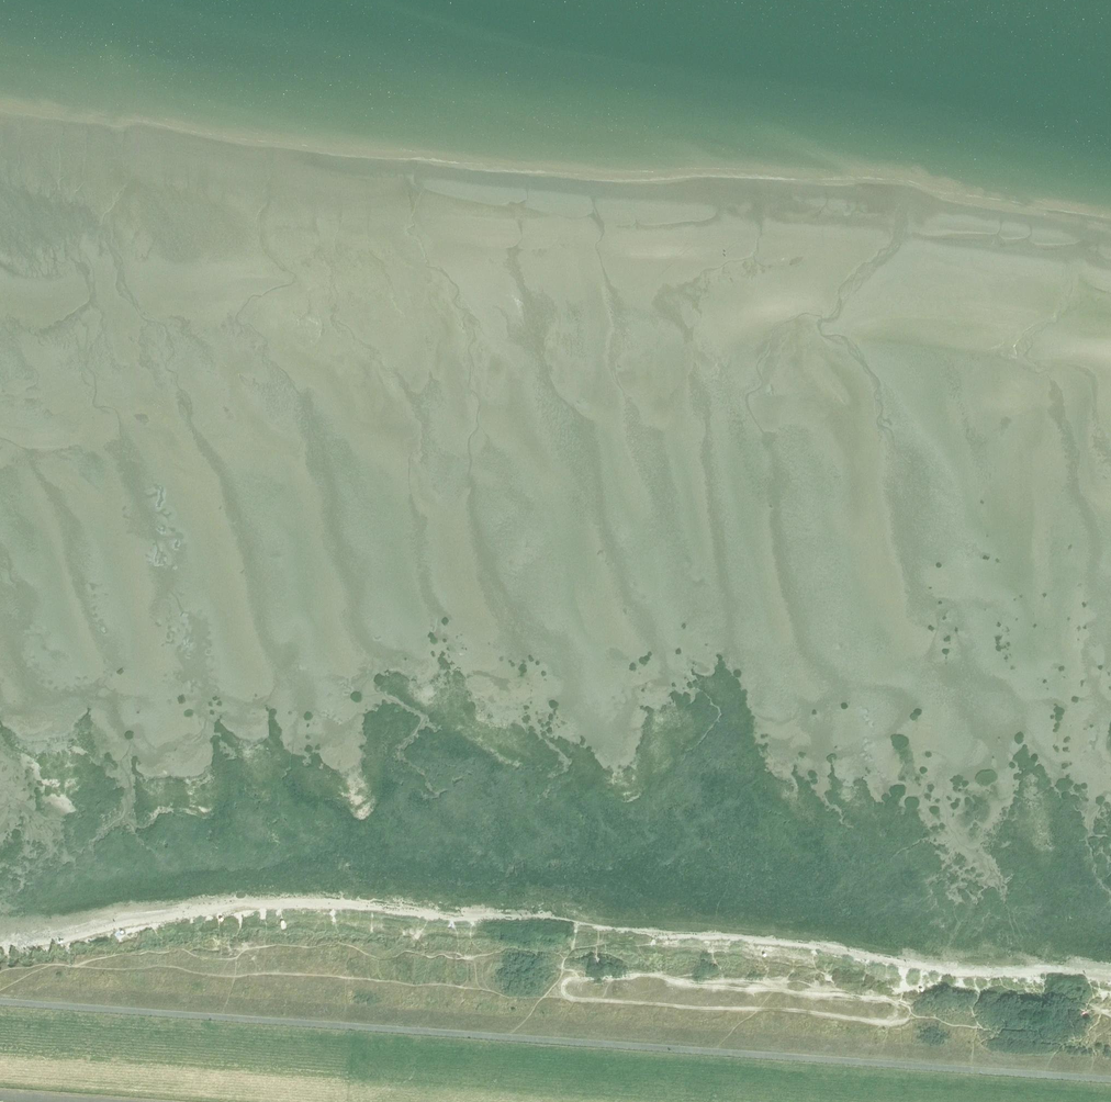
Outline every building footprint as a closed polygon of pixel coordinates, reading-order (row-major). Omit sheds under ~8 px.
[(260,932),(268,936),(272,930),(264,926),(260,932)]
